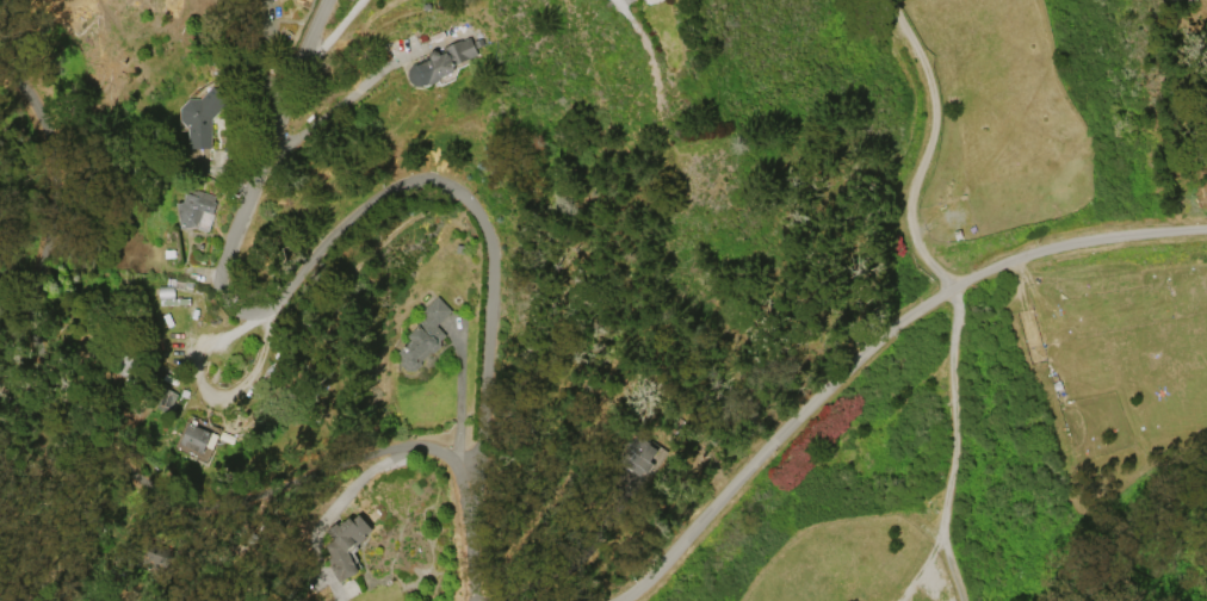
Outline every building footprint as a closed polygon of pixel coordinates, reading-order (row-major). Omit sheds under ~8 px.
[(442,45),(468,35),(476,54),(450,64),(452,72),(414,87),(406,67),(445,50),(442,45)] [(204,120),(205,147),(181,147),(181,128),(174,120),(174,106),(181,98),(196,98),(209,83),(225,98),(204,120)] [(190,188),(209,194),(199,225),(197,224),(194,230),(169,222),(179,192),(187,194),(190,188)] [(175,285),(158,285),(159,304),(175,303),(175,285)] [(420,312),(437,296),(451,310),(435,327),(445,336),(420,363),(421,364),(410,374),(398,363),(402,359),(396,352),(408,340),(404,336),(425,317),(420,312)] [(175,448),(206,461),(218,434),(186,421),(175,448)] [(354,574),(334,581),(328,566),(332,565),(326,551),(322,547),(329,540),(321,532),(332,522),(335,526),(348,514),(367,534),(347,553),(354,574)]
